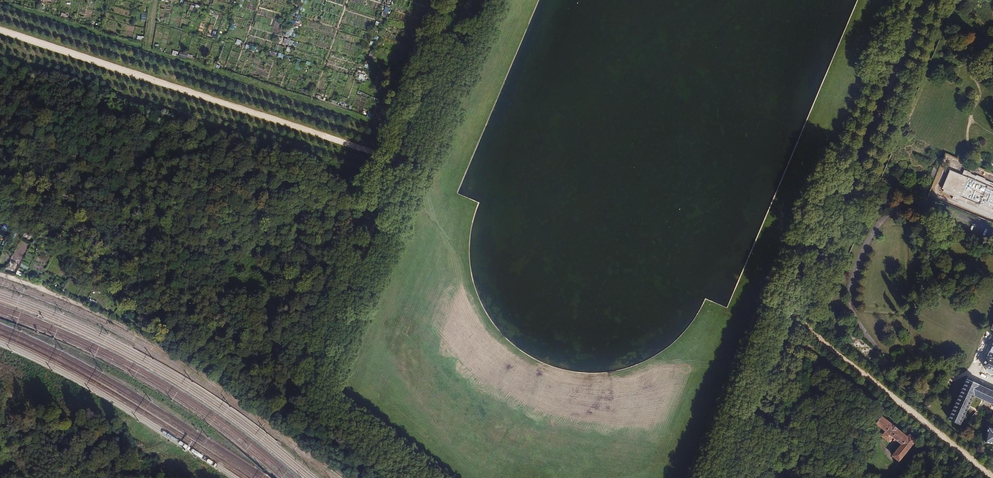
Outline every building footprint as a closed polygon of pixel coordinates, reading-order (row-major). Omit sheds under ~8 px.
[(942,191),(954,196),(953,198),(992,215),(992,183),(965,171),(963,174),(951,169),(942,191)] [(980,387),(980,386),(969,381),(950,421),(961,427),(975,398),(992,406),(992,393),(980,387)] [(911,432),(885,412),(880,420),(890,426),(886,431),(894,437),(896,433),(905,439),(897,450),(904,454),(919,435),(914,430),(911,432)]
